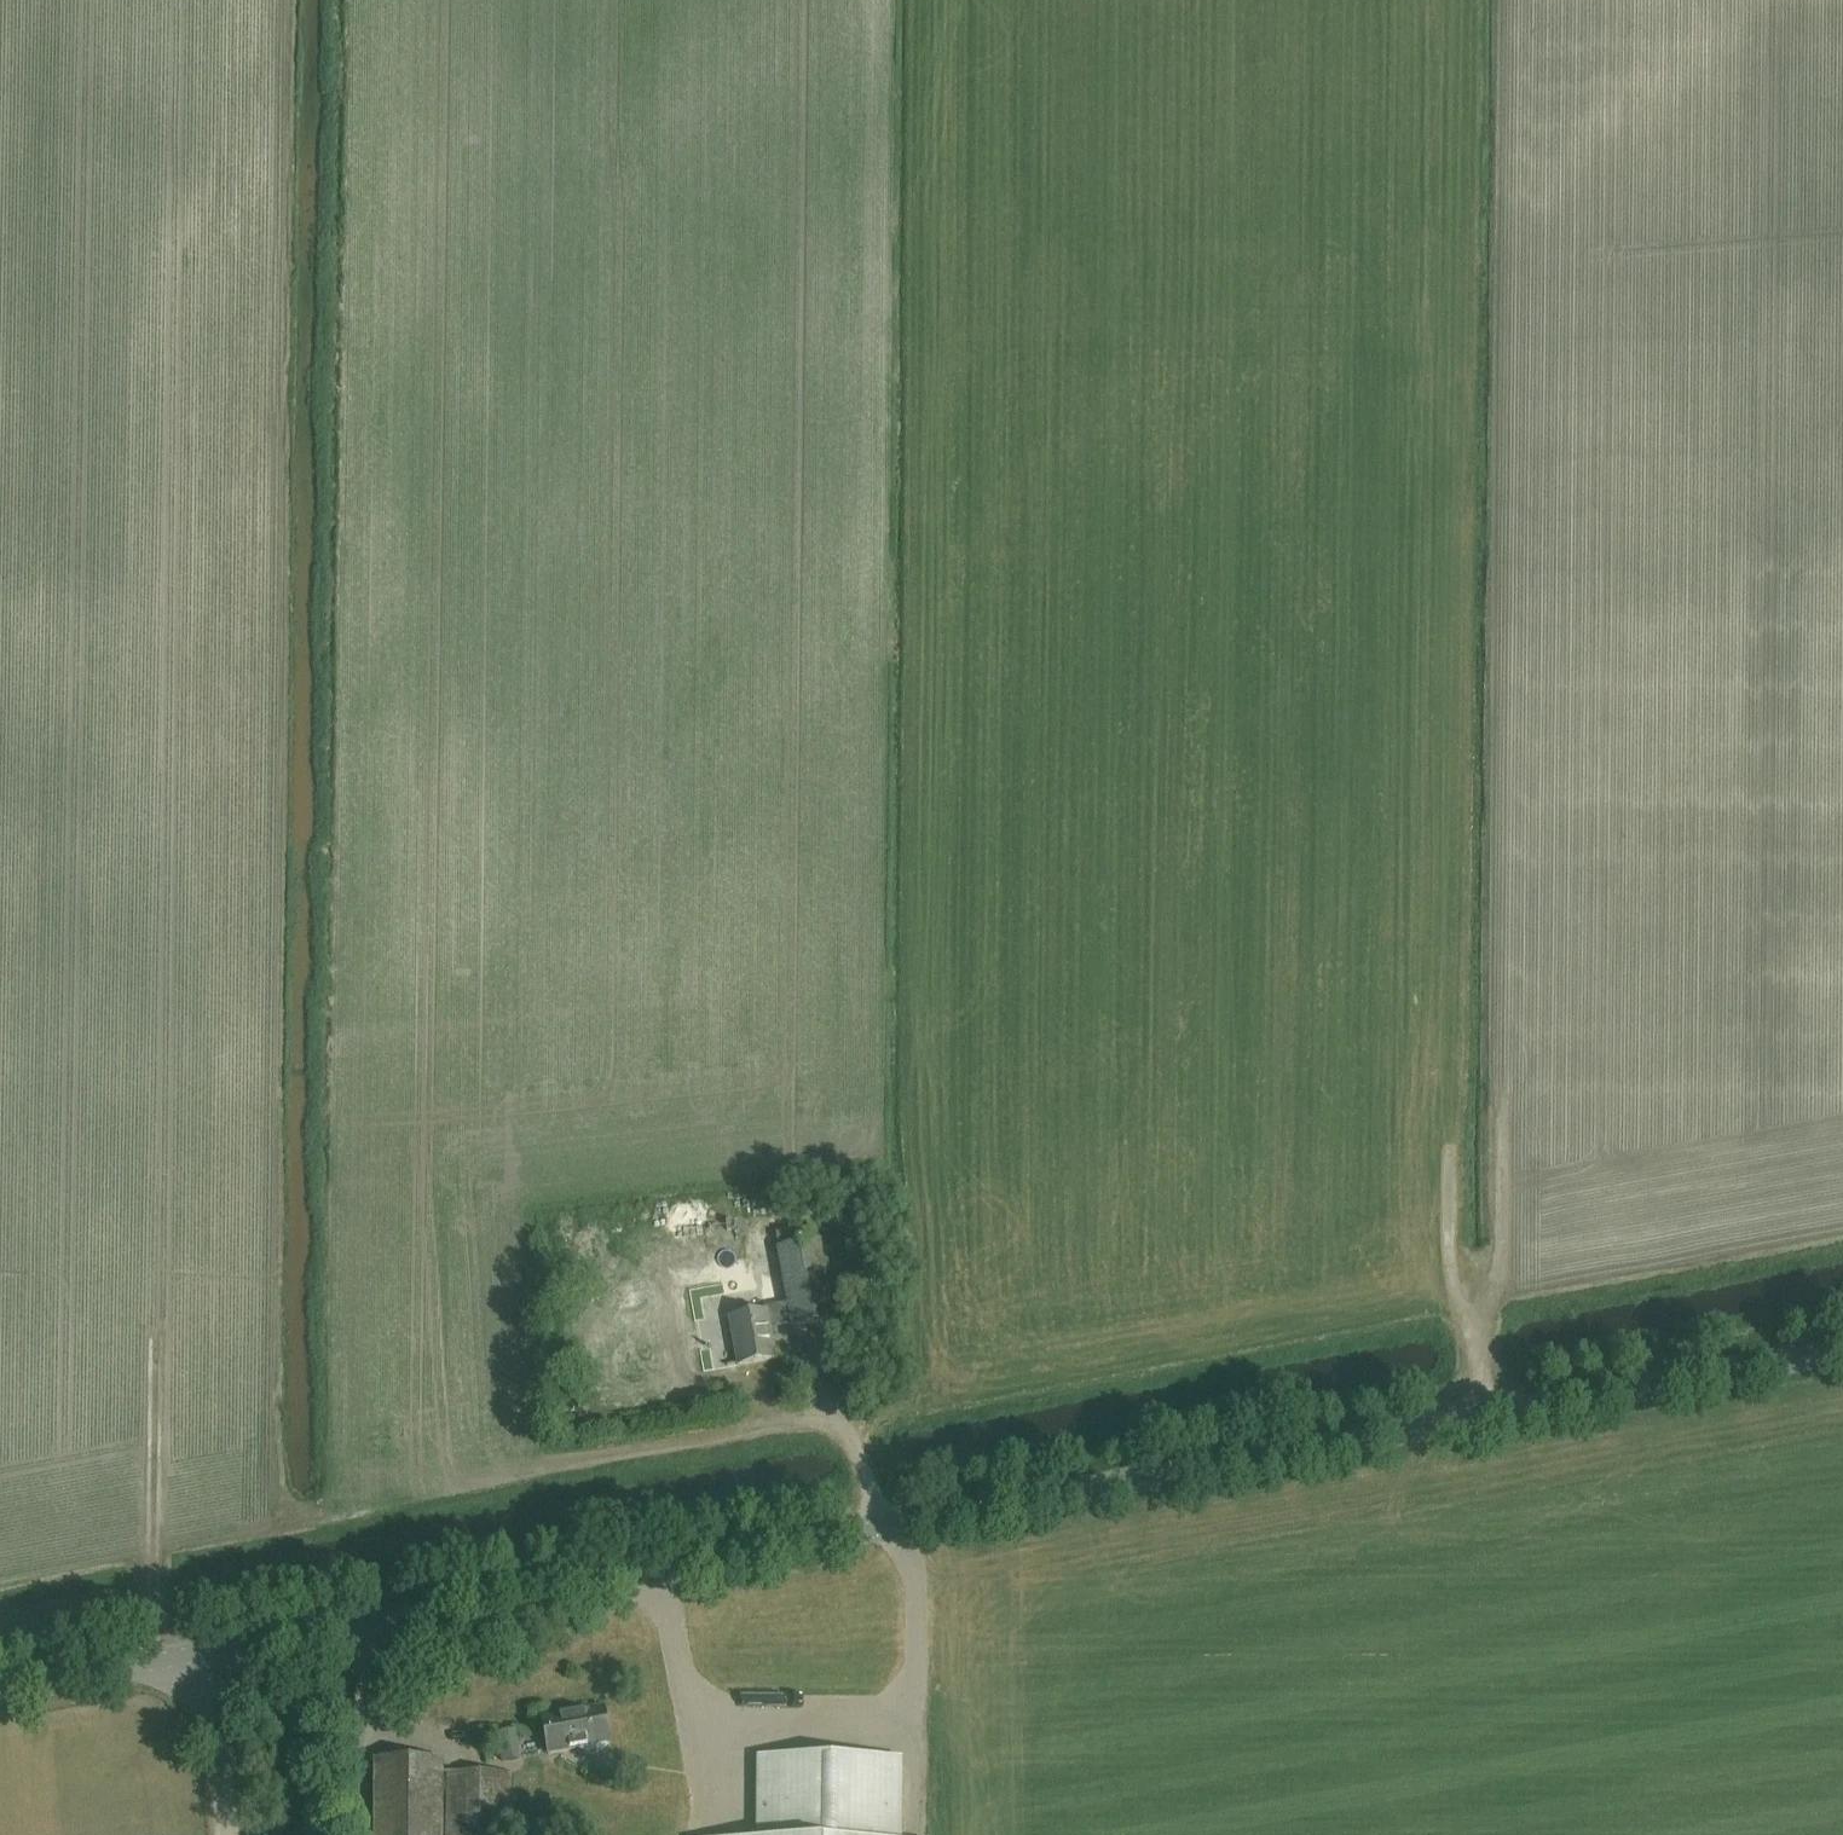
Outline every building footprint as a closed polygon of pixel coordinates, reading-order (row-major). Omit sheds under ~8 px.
[(833,1319),(819,1241),(777,1249),(787,1305),(765,1309),(765,1312),(729,1319),(738,1366),(775,1359),(769,1327),(790,1323),(791,1327),(833,1319)] [(607,1741),(601,1706),(539,1718),(546,1753),(607,1741)] [(826,1758),(822,1758),(818,1759),(815,1760),(811,1761),(808,1762),(804,1764),(801,1766),(798,1768),(795,1771),(792,1773),(790,1776),(788,1780),(786,1783),(785,1786),(756,1786),(755,1834),(894,1834),(896,1760),(826,1758)] [(372,1761),(371,1834),(440,1834),(441,1761),(372,1761)] [(447,1772),(446,1834),(510,1834),(510,1773),(447,1772)]
